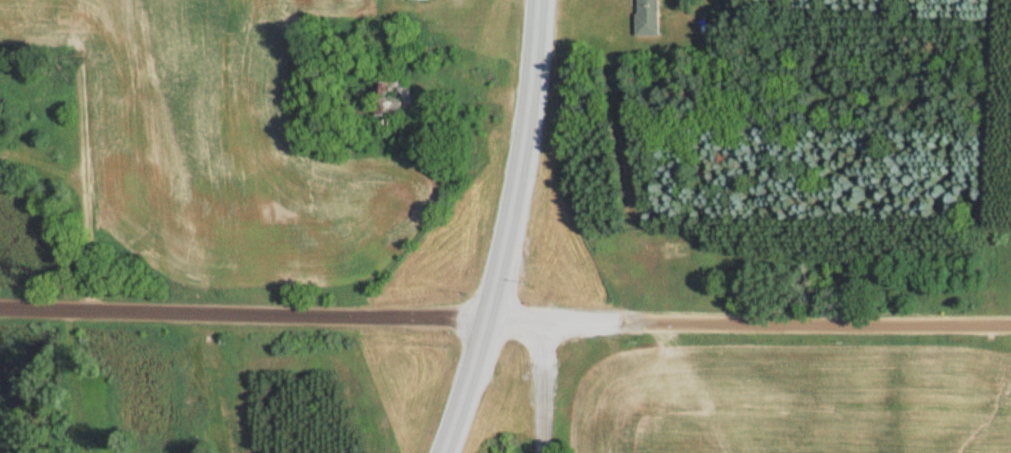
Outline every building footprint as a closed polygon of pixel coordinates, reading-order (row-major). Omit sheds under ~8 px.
[(662,37),(662,0),(641,0),(641,37),(662,37)]
